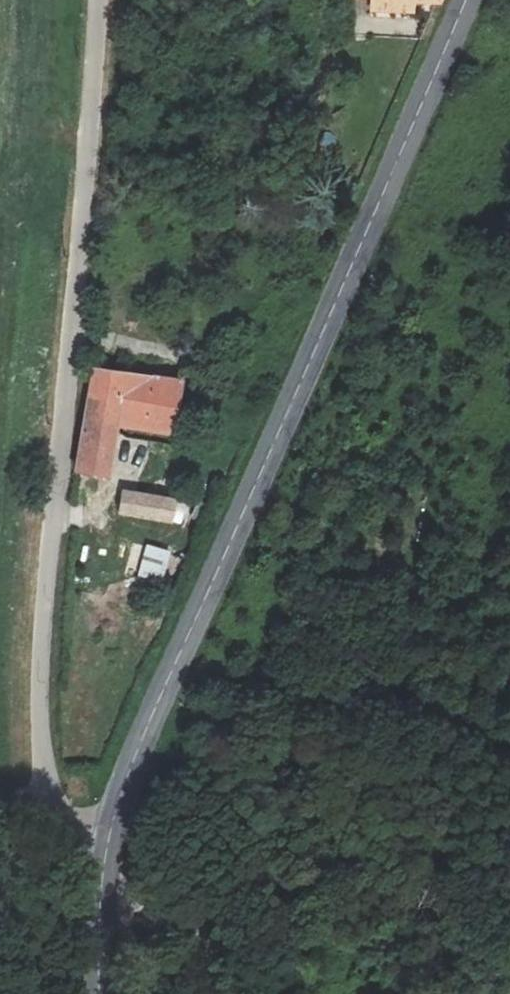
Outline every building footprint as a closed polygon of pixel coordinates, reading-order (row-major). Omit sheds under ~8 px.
[(80,416),(111,421),(167,429),(175,377),(89,365),(80,416)] [(111,421),(80,416),(72,468),(103,473),(111,421)] [(168,517),(173,498),(122,488),(117,509),(168,517)] [(147,545),(137,577),(162,585),(172,552),(147,545)]
